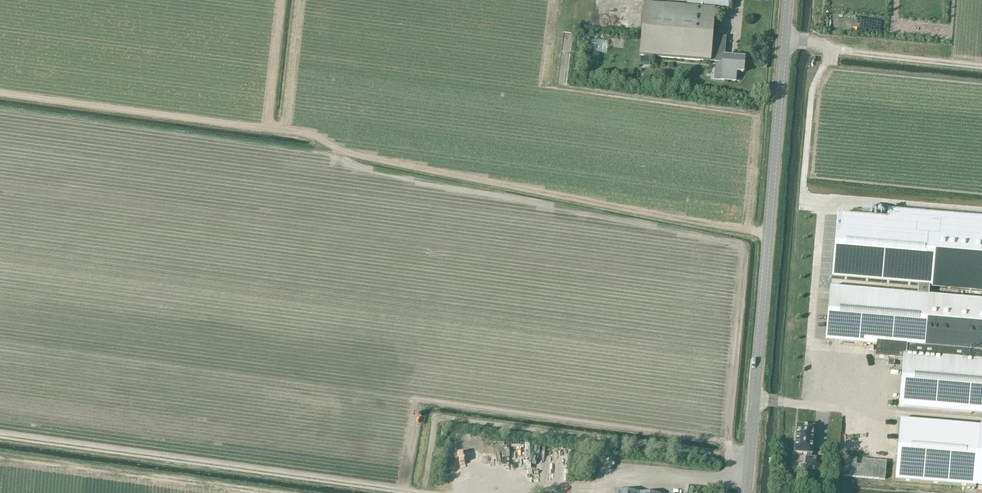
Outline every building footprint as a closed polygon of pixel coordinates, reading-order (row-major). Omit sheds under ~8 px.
[(688,6),(729,9),(730,0),(688,0),(688,6)] [(712,62),(722,64),(723,56),(725,56),(726,38),(714,37),(716,11),(644,5),(640,56),(712,62)] [(722,64),(721,79),(736,81),(737,72),(744,72),(745,59),(725,57),(725,56),(723,56),(722,64)] [(833,279),(919,286),(918,296),(929,297),(930,287),(981,291),(981,228),(837,216),(833,279)] [(929,297),(918,296),(832,289),(827,339),(877,344),(876,359),(903,361),(903,365),(905,365),(902,406),(981,412),(981,302),(929,297)] [(981,427),(901,420),(896,481),(976,487),(981,427)] [(812,454),(815,427),(797,425),(795,453),(807,454),(807,458),(806,458),(805,472),(822,474),(824,459),(811,458),(812,454)] [(845,458),(843,476),(885,480),(887,462),(863,460),(862,465),(857,464),(857,459),(845,458)]
